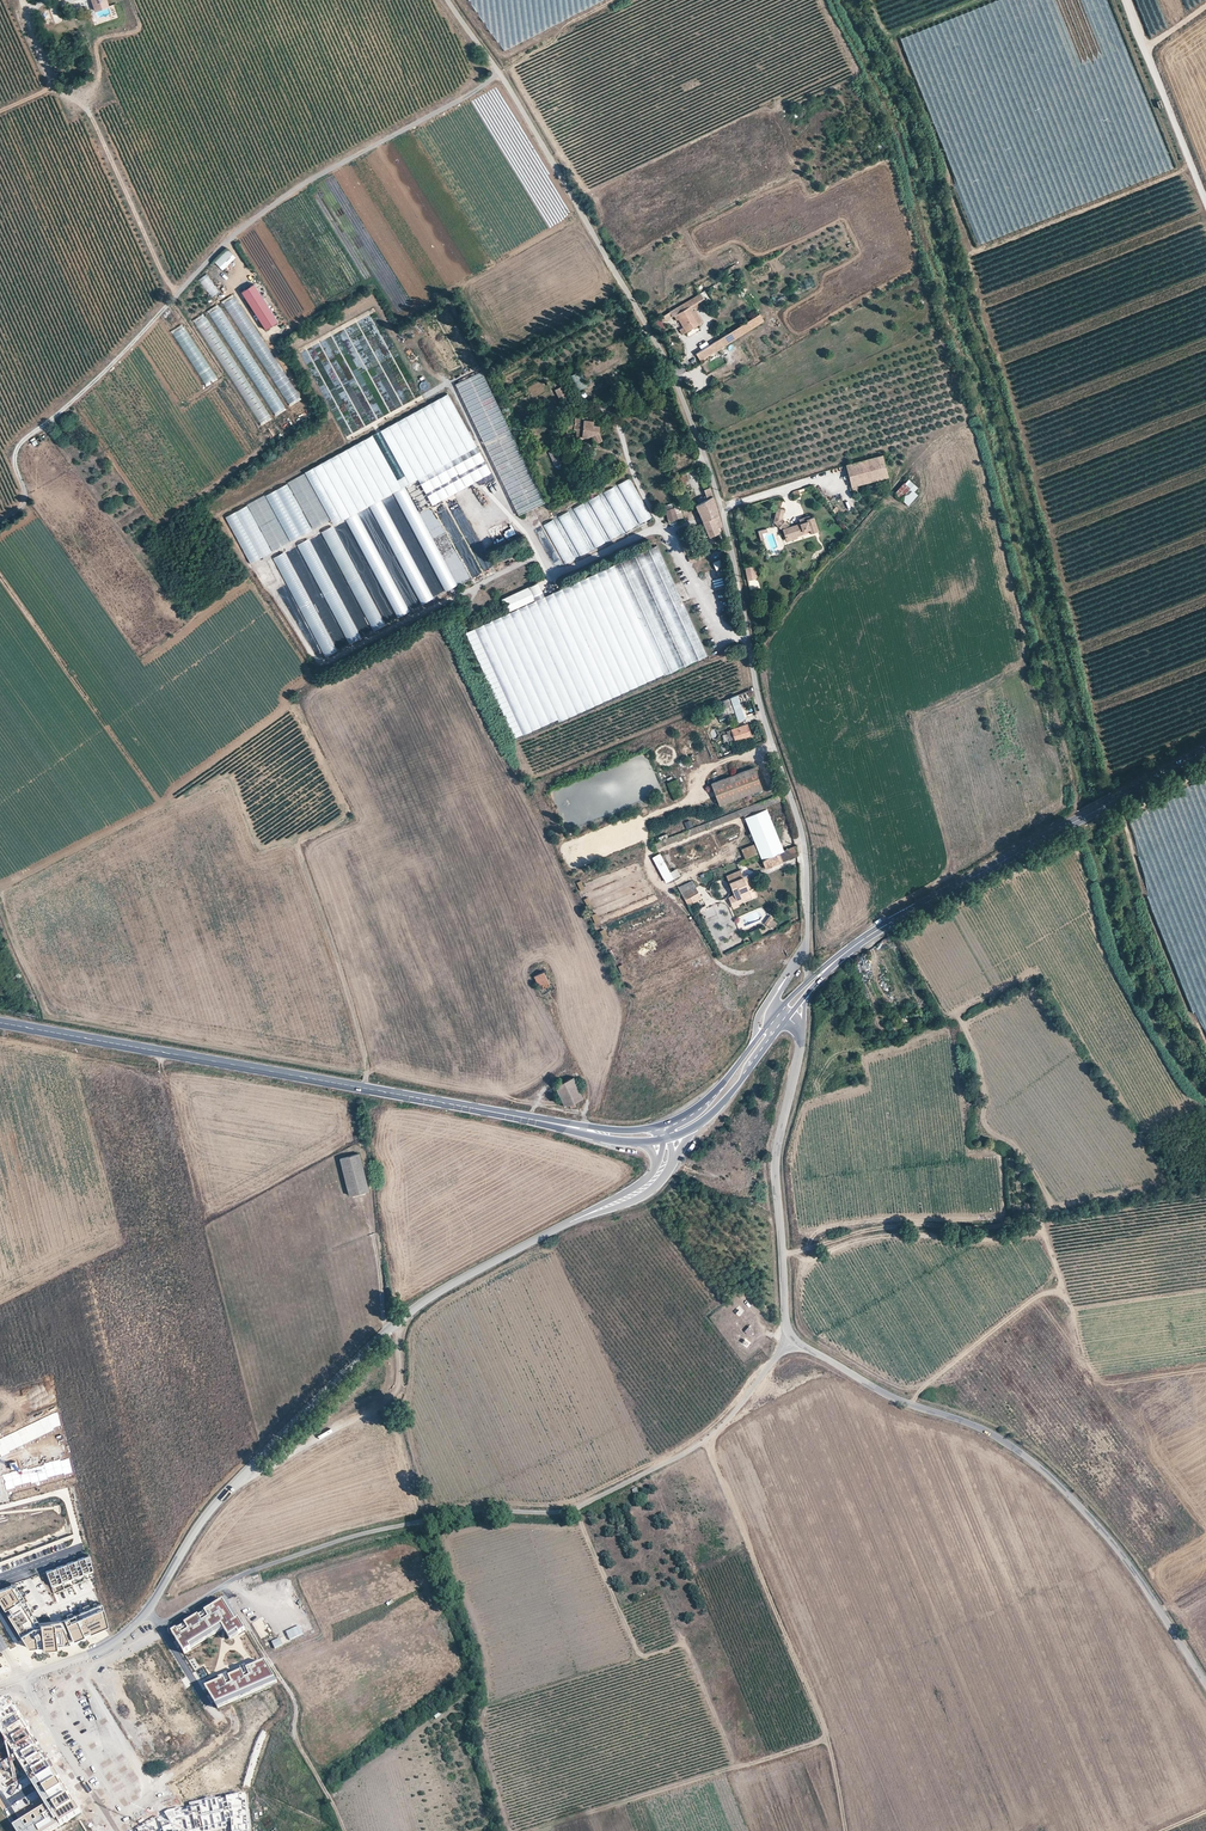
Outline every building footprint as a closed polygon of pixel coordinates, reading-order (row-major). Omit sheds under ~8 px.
[(95,12),(109,7),(106,0),(91,0),(95,12)] [(901,36),(919,89),(925,87),(931,73),(929,68),(934,69),(936,64),(942,82),(951,57),(949,51),(959,28),(970,24),(973,15),(1019,0),(1003,0),(1007,1),(901,36)] [(1052,2),(1058,0),(1060,7),(1075,13),(1079,11),(1084,13),(1106,6),(1107,9),(1108,6),(1106,0),(1046,0),(1052,2)] [(55,24),(63,21),(57,6),(50,9),(55,24)] [(223,271),(236,258),(228,250),(214,262),(223,271)] [(199,279),(211,298),(219,292),(207,274),(199,279)] [(262,327),(275,319),(250,281),(238,289),(262,327)] [(222,301),(235,325),(247,318),(234,295),(222,301)] [(699,327),(704,323),(697,311),(703,307),(697,298),(688,302),(692,307),(694,313),(692,314),(699,327)] [(681,307),(684,312),(692,307),(688,302),(681,307)] [(218,304),(208,310),(221,334),(229,329),(231,332),(224,336),(225,339),(235,333),(218,304)] [(688,333),(699,327),(692,314),(694,313),(692,307),(684,312),(681,307),(666,317),(669,322),(676,318),(678,321),(681,320),(688,333)] [(193,319),(199,331),(210,326),(205,314),(193,319)] [(767,323),(762,316),(698,356),(702,362),(767,323)] [(659,334),(666,329),(659,319),(652,324),(659,334)] [(171,331),(177,342),(189,336),(184,324),(171,331)] [(261,426),(271,420),(212,325),(201,332),(238,391),(242,389),(239,385),(245,382),(258,403),(250,408),(261,426)] [(206,387),(217,380),(201,353),(200,353),(190,336),(179,342),(206,387)] [(448,373),(458,371),(456,360),(447,361),(448,373)] [(575,382),(583,378),(580,372),(572,375),(575,382)] [(583,379),(575,384),(579,390),(587,385),(583,379)] [(562,405),(569,402),(562,387),(555,390),(562,405)] [(278,395),(267,400),(275,416),(286,411),(278,395)] [(305,473),(334,526),(420,480),(433,505),(492,473),(450,395),(305,473)] [(590,437),(595,445),(602,441),(598,434),(599,428),(593,427),(593,423),(585,421),(585,420),(576,418),(575,423),(571,422),(570,426),(569,431),(571,432),(572,429),(577,430),(577,438),(587,440),(588,437),(590,437)] [(560,435),(564,438),(569,431),(570,426),(566,426),(560,435)] [(668,461),(669,466),(691,458),(689,453),(668,461)] [(846,467),(852,487),(889,478),(884,457),(846,467)] [(616,486),(638,525),(650,519),(628,480),(616,486)] [(894,495),(899,500),(905,494),(910,489),(904,484),(894,495)] [(602,493),(625,534),(635,527),(613,488),(602,493)] [(694,507),(708,538),(719,533),(717,528),(722,526),(710,491),(704,493),(706,501),(704,502),(694,507)] [(905,494),(899,500),(902,502),(908,496),(905,494)] [(587,502),(609,541),(619,535),(597,497),(587,502)] [(572,510),(594,549),(605,544),(582,504),(572,510)] [(663,511),(667,523),(683,518),(679,506),(663,511)] [(557,518),(578,557),(588,552),(567,513),(557,518)] [(542,526),(564,566),(575,560),(552,520),(542,526)] [(793,529),(788,526),(783,530),(785,531),(787,540),(792,539),(792,538),(812,533),(812,535),(813,537),(820,534),(816,520),(813,521),(812,520),(805,522),(805,523),(802,524),(802,527),(793,529)] [(788,544),(800,540),(799,538),(812,535),(812,533),(792,538),(792,539),(787,540),(788,544)] [(311,538),(298,544),(348,646),(362,639),(337,589),(343,586),(342,584),(345,583),(341,574),(331,579),(311,538)] [(613,566),(664,676),(706,656),(657,547),(613,566)] [(303,592),(286,552),(274,557),(292,597),(303,592)] [(694,565),(699,576),(721,567),(716,555),(694,565)] [(354,564),(364,583),(368,581),(368,582),(375,578),(365,559),(361,561),(354,564)] [(558,719),(560,723),(664,676),(613,566),(509,614),(558,719)] [(475,630),(524,736),(558,719),(509,614),(475,630)] [(720,709),(723,718),(734,714),(736,720),(744,718),(738,702),(749,698),(747,691),(729,698),(731,705),(720,709)] [(751,737),(746,724),(730,730),(731,731),(735,742),(735,743),(751,737)] [(726,732),(730,744),(735,742),(731,731),(726,732)] [(762,789),(754,767),(712,784),(720,805),(762,789)] [(764,868),(764,870),(782,863),(778,854),(778,853),(782,851),(765,809),(743,818),(764,868)] [(689,818),(683,821),(686,828),(692,825),(689,818)] [(778,854),(782,863),(796,857),(793,848),(778,854)] [(651,855),(664,882),(679,875),(676,867),(668,870),(660,851),(651,855)] [(729,898),(734,910),(740,907),(739,905),(745,902),(744,901),(750,898),(751,900),(758,898),(748,876),(744,878),(741,871),(727,877),(734,895),(729,898)] [(576,881),(579,889),(584,888),(581,879),(576,881)] [(677,887),(688,907),(701,898),(692,881),(677,887)] [(583,897),(587,906),(592,904),(588,895),(583,897)] [(702,913),(705,919),(713,937),(715,936),(711,927),(719,923),(713,908),(702,913)] [(594,922),(599,921),(596,912),(591,914),(594,922)] [(599,930),(603,939),(607,937),(603,928),(599,930)] [(614,946),(609,948),(614,961),(619,959),(614,946)] [(621,974),(626,972),(622,963),(617,965),(621,974)] [(533,978),(539,990),(549,986),(542,973),(533,978)] [(627,980),(631,989),(636,987),(632,978),(627,980)] [(634,992),(638,1002),(643,1000),(639,990),(634,992)] [(554,1087),(564,1108),(568,1106),(575,1103),(582,1099),(572,1078),(554,1087)] [(359,1154),(340,1158),(349,1195),(368,1190),(359,1154)] [(739,1306),(734,1311),(739,1316),(744,1310),(739,1306)] [(376,1384),(351,1399),(355,1407),(381,1392),(376,1384)] [(0,1439),(0,1455),(1,1457),(10,1453),(9,1451),(53,1430),(53,1428),(56,1426),(61,1425),(58,1412),(55,1413),(0,1439)] [(27,1468),(2,1475),(6,1490),(15,1488),(15,1486),(31,1482),(31,1483),(48,1479),(47,1477),(63,1473),(64,1475),(73,1473),(69,1458),(60,1461),(60,1459),(44,1463),(44,1465),(28,1469),(27,1468)] [(89,1555),(46,1571),(51,1586),(93,1570),(89,1555)] [(68,1587),(72,1595),(86,1588),(83,1580),(68,1587)] [(101,1605),(63,1621),(40,1623),(14,1585),(0,1591),(0,1606),(26,1649),(40,1647),(41,1650),(54,1649),(54,1646),(68,1644),(107,1627),(101,1605)] [(226,1638),(242,1629),(222,1597),(168,1630),(181,1651),(219,1627),(226,1638)] [(252,1622),(259,1638),(271,1633),(264,1616),(252,1622)] [(286,1634),(290,1641),(299,1637),(296,1629),(286,1634)] [(268,1652),(277,1648),(274,1640),(265,1644),(268,1652)] [(192,1651),(183,1656),(188,1664),(196,1659),(192,1651)] [(274,1680),(261,1660),(242,1668),(237,1670),(224,1676),(215,1680),(202,1686),(214,1706),(274,1680)] [(185,1674),(177,1678),(181,1685),(189,1681),(185,1674)] [(186,1694),(194,1690),(190,1682),(182,1686),(186,1694)] [(16,1830),(52,1830),(81,1814),(62,1783),(31,1733),(10,1700),(0,1703),(0,1734),(45,1807),(13,1828),(16,1830)] [(246,1794),(213,1800),(168,1811),(164,1814),(172,1825),(163,1828),(159,1817),(138,1830),(172,1830),(175,1830),(212,1830),(227,1827),(226,1820),(231,1819),(232,1822),(232,1827),(249,1826),(246,1794)]
